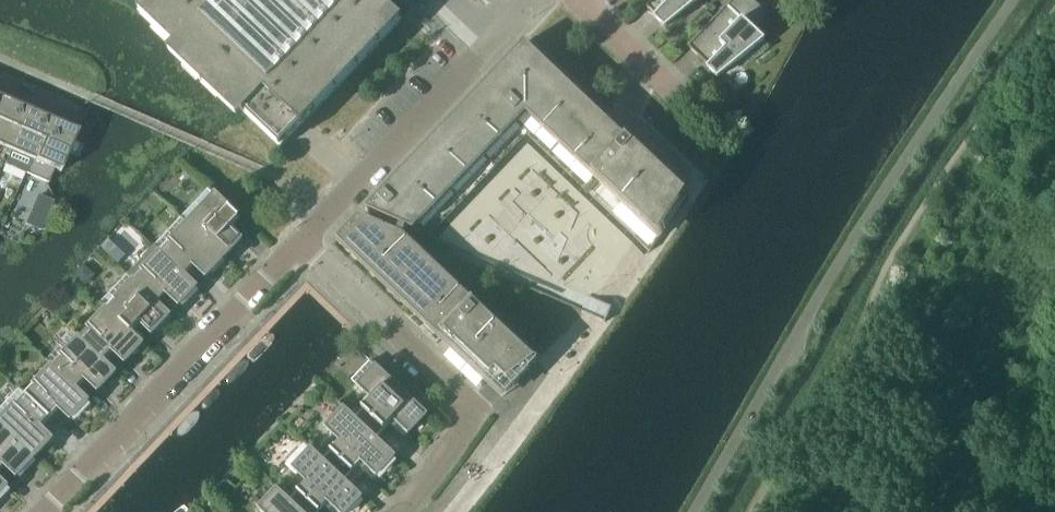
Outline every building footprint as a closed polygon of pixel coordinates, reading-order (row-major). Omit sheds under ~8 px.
[(147,2),(138,11),(137,12),(176,48),(179,45),(195,60),(192,63),(193,63),(196,61),(212,76),(209,79),(210,80),(213,77),(229,92),(226,95),(227,96),(230,93),(245,108),(242,111),(245,114),(280,148),(290,137),(308,118),(402,20),(382,0),(149,0),(147,2)] [(666,26),(684,8),(682,7),(689,0),(652,0),(645,7),(666,26)] [(719,77),(736,59),(738,61),(764,41),(752,30),(763,19),(743,0),(731,0),(687,46),(719,77)] [(421,13),(416,19),(434,37),(439,31),(421,13)] [(635,148),(524,42),(490,78),(491,80),(483,89),(482,87),(364,210),(454,249),(451,256),(542,295),(581,312),(588,297),(611,307),(649,252),(686,196),(646,158),(645,160),(633,149),(635,148)] [(6,149),(11,151),(27,113),(3,103),(0,110),(0,146),(6,149)] [(11,151),(6,149),(4,154),(9,156),(6,164),(25,172),(30,159),(35,161),(51,123),(27,113),(11,151)] [(30,159),(25,172),(48,182),(54,169),(60,172),(76,134),(75,134),(51,123),(35,161),(30,159)] [(209,189),(181,219),(223,258),(237,244),(226,233),(240,218),(209,189)] [(38,195),(25,224),(40,231),(53,201),(38,195)] [(359,216),(332,244),(400,309),(436,344),(442,338),(451,346),(445,352),(482,387),(498,402),(537,362),(520,346),(438,270),(399,233),(359,216)] [(181,219),(155,246),(186,275),(199,261),(210,272),(223,258),(181,219)] [(186,275),(155,246),(128,275),(159,303),(172,290),(183,301),(196,287),(197,288),(198,286),(186,275)] [(159,303),(128,275),(100,304),(107,311),(107,310),(131,333),(132,332),(145,318),(156,329),(169,315),(170,316),(171,315),(159,303)] [(581,312),(605,322),(611,307),(588,297),(581,312)] [(107,310),(107,311),(81,338),(105,361),(117,347),(129,358),(142,344),(143,345),(144,343),(132,332),(131,333),(107,310)] [(105,361),(81,338),(74,332),(46,362),(52,368),(53,367),(77,390),(77,389),(90,376),(102,386),(115,373),(116,372),(105,361)] [(353,417),(375,438),(392,420),(407,434),(425,415),(426,416),(427,414),(370,361),(369,362),(351,381),(370,399),(353,417)] [(53,367),(52,368),(27,395),(50,418),(63,404),(75,415),(88,401),(88,402),(89,401),(77,389),(77,390),(53,367)] [(0,410),(0,426),(34,458),(48,443),(36,433),(50,418),(27,395),(20,389),(0,410)] [(338,441),(321,459),(344,480),(360,462),(375,476),(393,457),(394,458),(395,456),(375,438),(353,417),(338,402),(337,403),(344,410),(326,429),(338,441)] [(0,426),(0,471),(9,461),(21,472),(34,458),(0,426)] [(321,459),(305,443),(304,444),(304,445),(286,464),(305,482),(288,500),(302,511),(319,511),(328,503),(337,511),(346,511),(360,498),(361,498),(362,497),(344,480),(321,459)] [(6,487),(7,487),(8,486),(0,478),(0,493),(6,487)] [(288,500),(271,483),(270,484),(276,491),(259,510),(261,511),(302,511),(288,500)]
